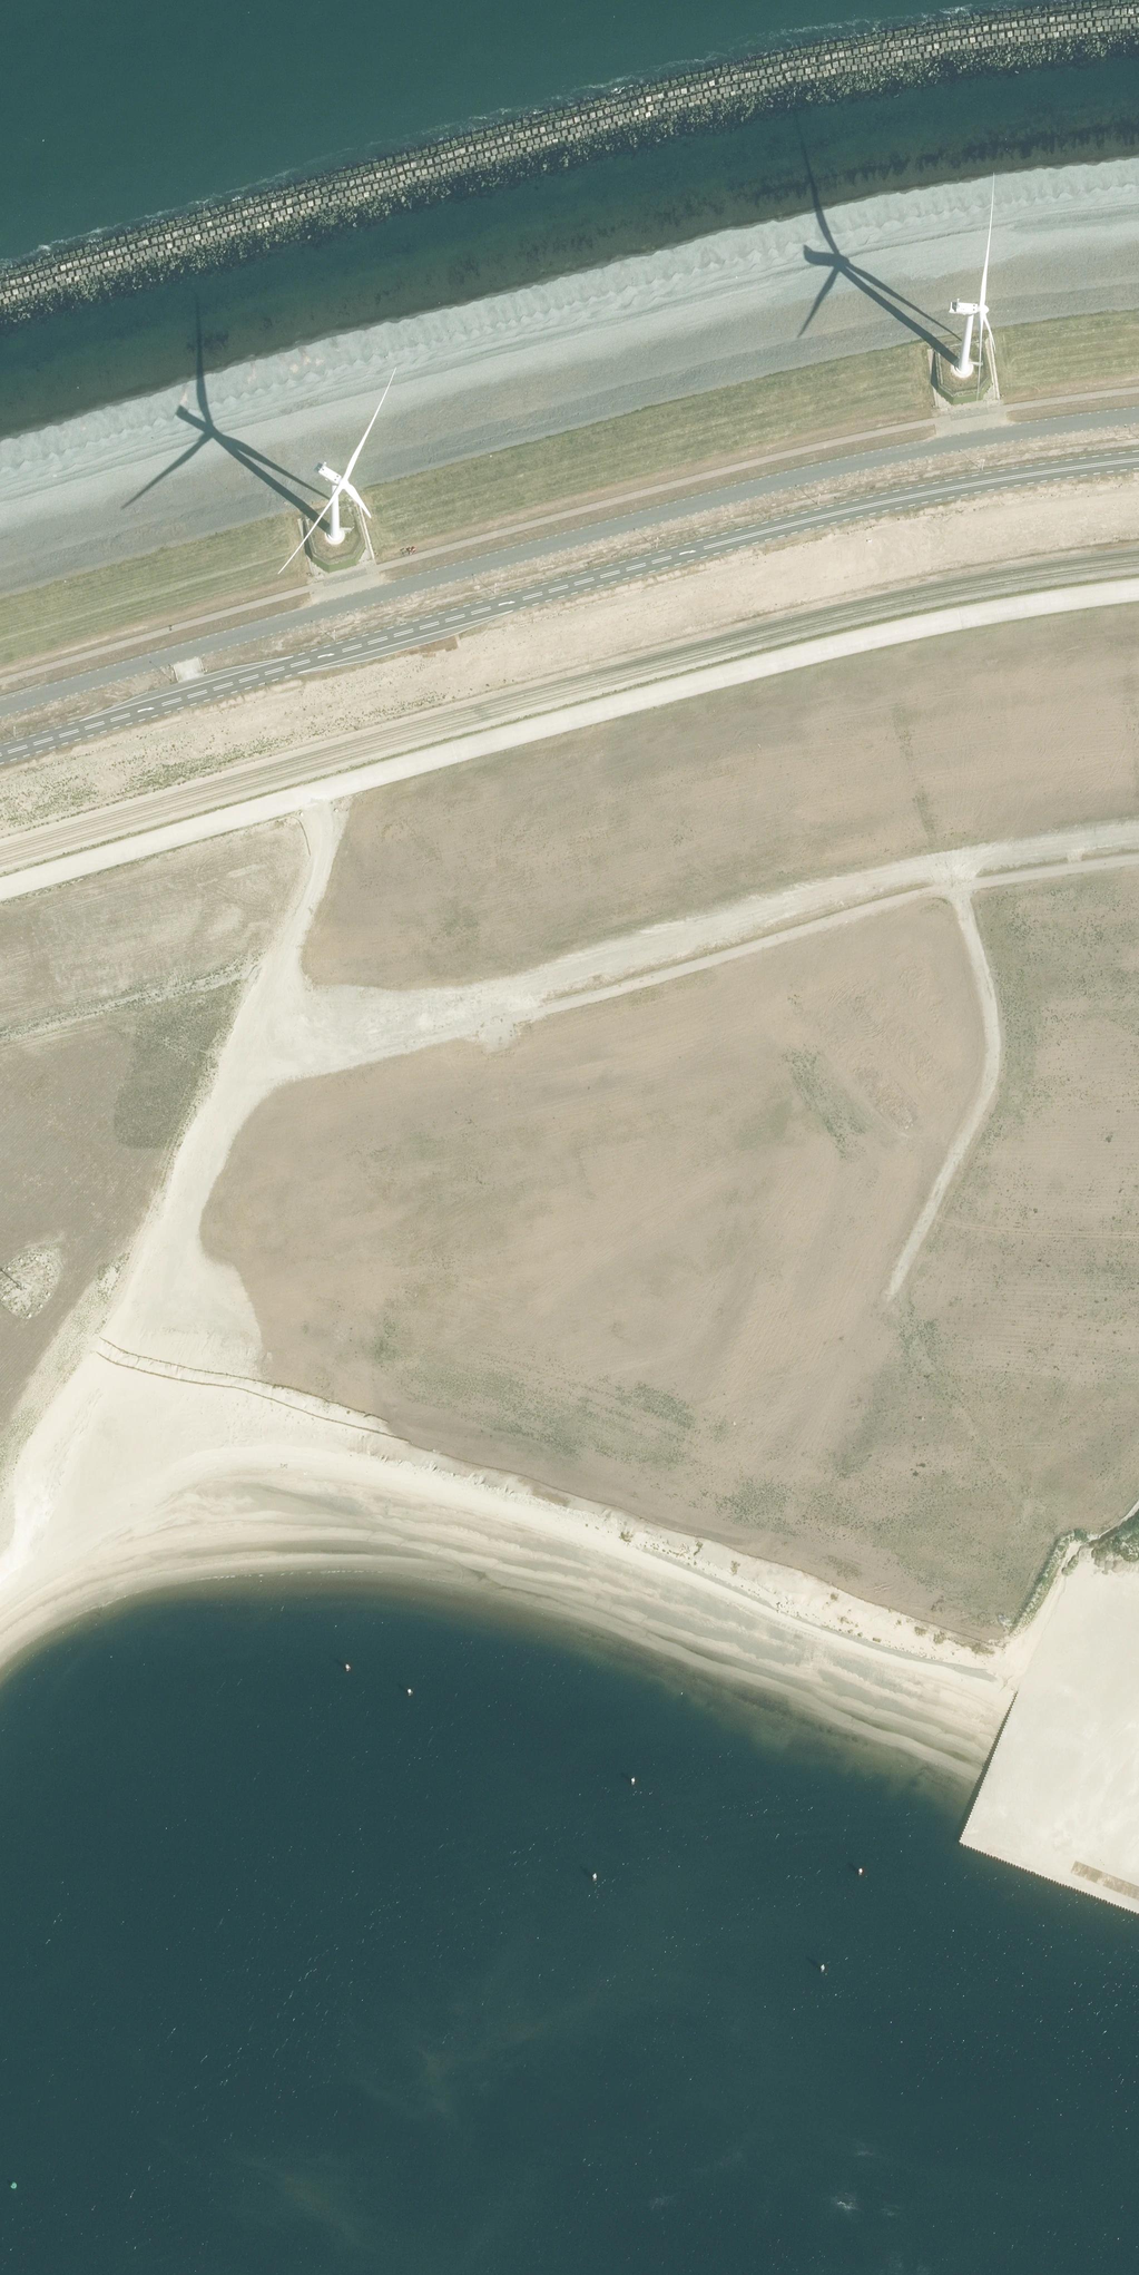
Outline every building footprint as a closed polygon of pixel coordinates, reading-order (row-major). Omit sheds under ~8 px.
[(924,381),(924,382),(924,383),(924,384),(924,385),(924,386),(924,387),(925,388),(925,389),(925,390),(926,390),(926,391),(927,392),(927,393),(928,394),(929,395),(929,396),(930,396),(930,397),(931,397),(932,397),(932,398),(933,398),(934,399),(935,399),(936,400),(937,400),(938,400),(939,401),(940,401),(941,401),(942,401),(943,401),(944,401),(945,401),(946,401),(947,401),(947,400),(948,400),(949,400),(950,400),(950,399),(951,399),(952,399),(952,398),(953,398),(954,397),(955,397),(955,396),(956,396),(956,395),(957,395),(957,394),(958,394),(958,393),(959,392),(959,391),(960,390),(960,389),(960,388),(961,388),(961,387),(961,386),(961,385),(961,384),(962,383),(962,382),(962,381),(961,380),(961,379),(961,378),(961,377),(961,376),(960,376),(960,375),(960,374),(959,373),(959,372),(958,371),(958,370),(957,370),(957,369),(956,369),(956,368),(955,368),(955,367),(954,367),(953,366),(952,366),(952,365),(951,365),(950,365),(950,364),(949,364),(948,364),(947,364),(947,363),(946,363),(945,363),(944,363),(943,363),(942,363),(941,363),(940,363),(939,363),(938,364),(937,364),(936,364),(935,365),(934,365),(933,366),(932,366),(932,367),(931,367),(930,368),(929,368),(929,369),(928,370),(927,371),(927,372),(926,373),(926,374),(925,374),(925,375),(925,376),(924,377),(924,378),(924,379),(924,380),(924,381)] [(1002,844),(975,850),(976,855),(1003,850),(1002,844)] [(439,1161),(419,1167),(422,1180),(442,1175),(439,1161)] [(42,1245),(39,1259),(55,1262),(57,1248),(42,1245)] [(61,1252),(57,1264),(66,1266),(70,1254),(61,1252)]
